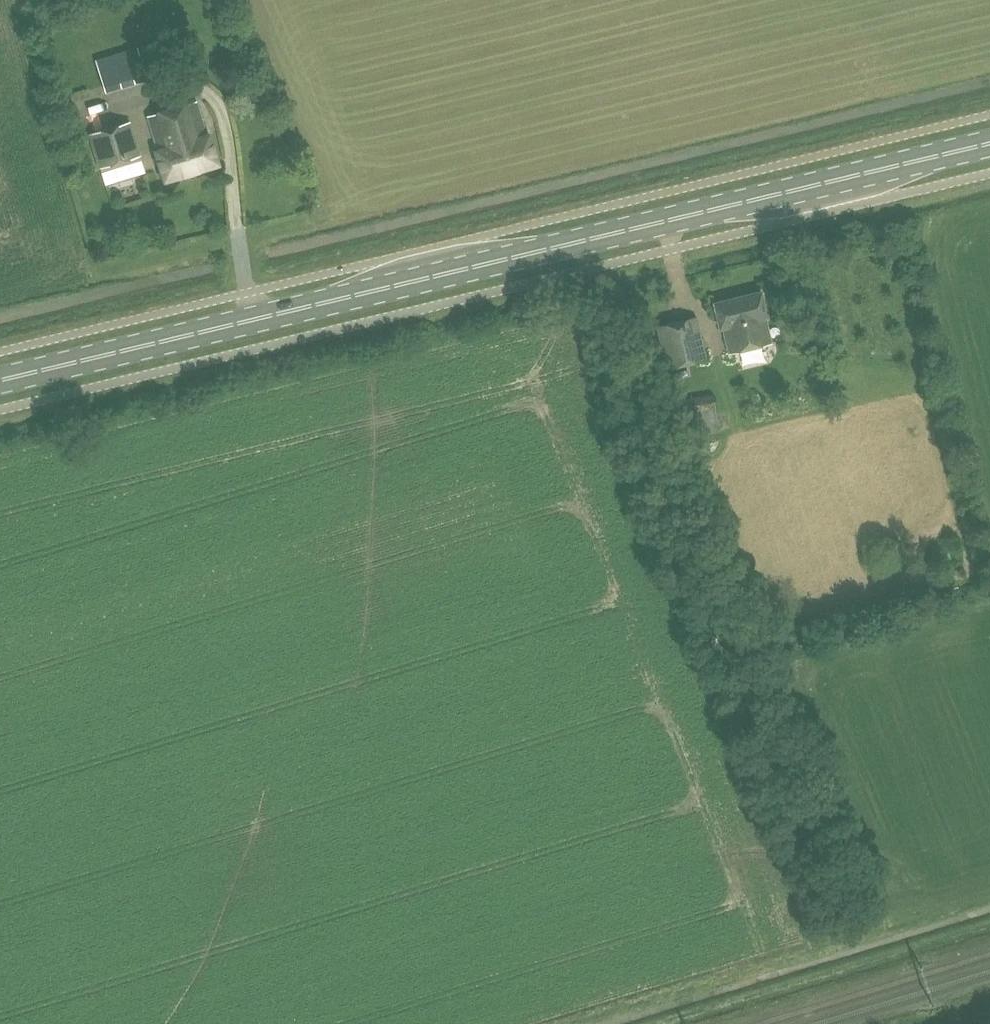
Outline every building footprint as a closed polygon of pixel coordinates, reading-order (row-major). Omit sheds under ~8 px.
[(139,49),(98,61),(107,91),(148,79),(139,49)] [(155,152),(164,181),(221,163),(212,134),(209,134),(199,101),(147,117),(157,151),(155,152)] [(130,122),(91,133),(100,168),(140,157),(130,122)] [(769,319),(762,291),(715,303),(721,329),(724,328),(730,354),(771,343),(765,320),(769,319)] [(707,359),(696,317),(657,327),(668,369),(707,359)]
